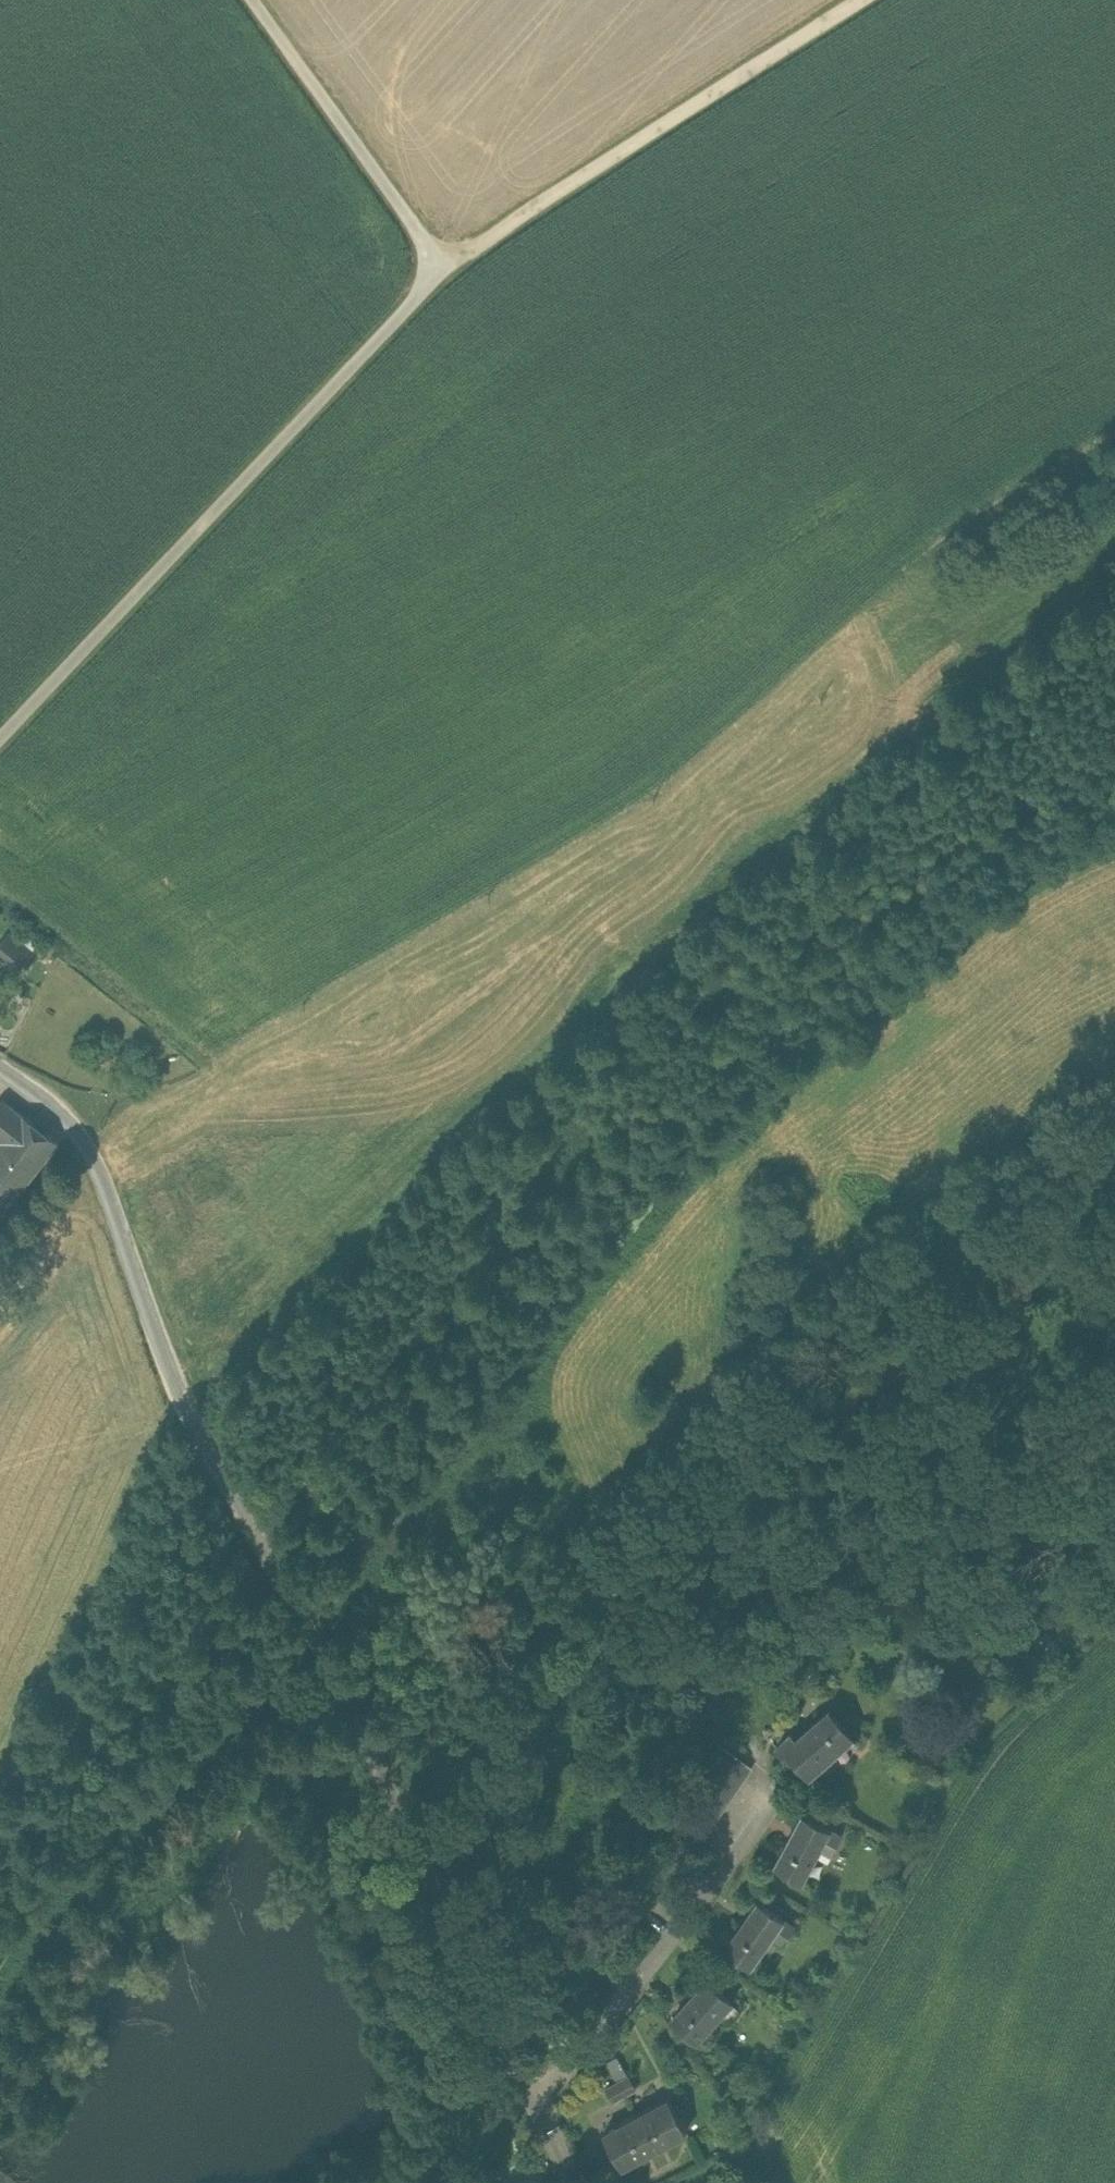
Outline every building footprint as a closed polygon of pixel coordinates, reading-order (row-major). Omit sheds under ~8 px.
[(4,1098),(0,1102),(0,1137),(1,1137),(0,1138),(0,1164),(25,1184),(59,1141),(22,1111),(21,1112),(4,1098)] [(25,1184),(0,1164),(0,1215),(25,1184)] [(689,1490),(674,1478),(667,1487),(681,1499),(689,1490)] [(830,1707),(797,1736),(792,1730),(777,1744),(789,1757),(793,1754),(809,1772),(856,1737),(830,1707)] [(719,1742),(685,1793),(695,1800),(684,1817),(706,1832),(752,1765),(719,1742)] [(803,1812),(777,1862),(802,1876),(819,1843),(832,1850),(841,1833),(829,1826),(803,1812)] [(844,1828),(831,1821),(829,1826),(841,1833),(844,1828)] [(759,1899),(726,1945),(750,1962),(771,1931),(783,1940),(794,1924),(783,1916),(783,1915),(759,1899)] [(708,1976),(673,2016),(696,2037),(732,1998),(708,1976)] [(630,2073),(606,2086),(613,2099),(637,2086),(630,2073)] [(651,2103),(620,2120),(621,2121),(604,2130),(622,2164),(687,2129),(669,2095),(652,2104),(651,2103)]
